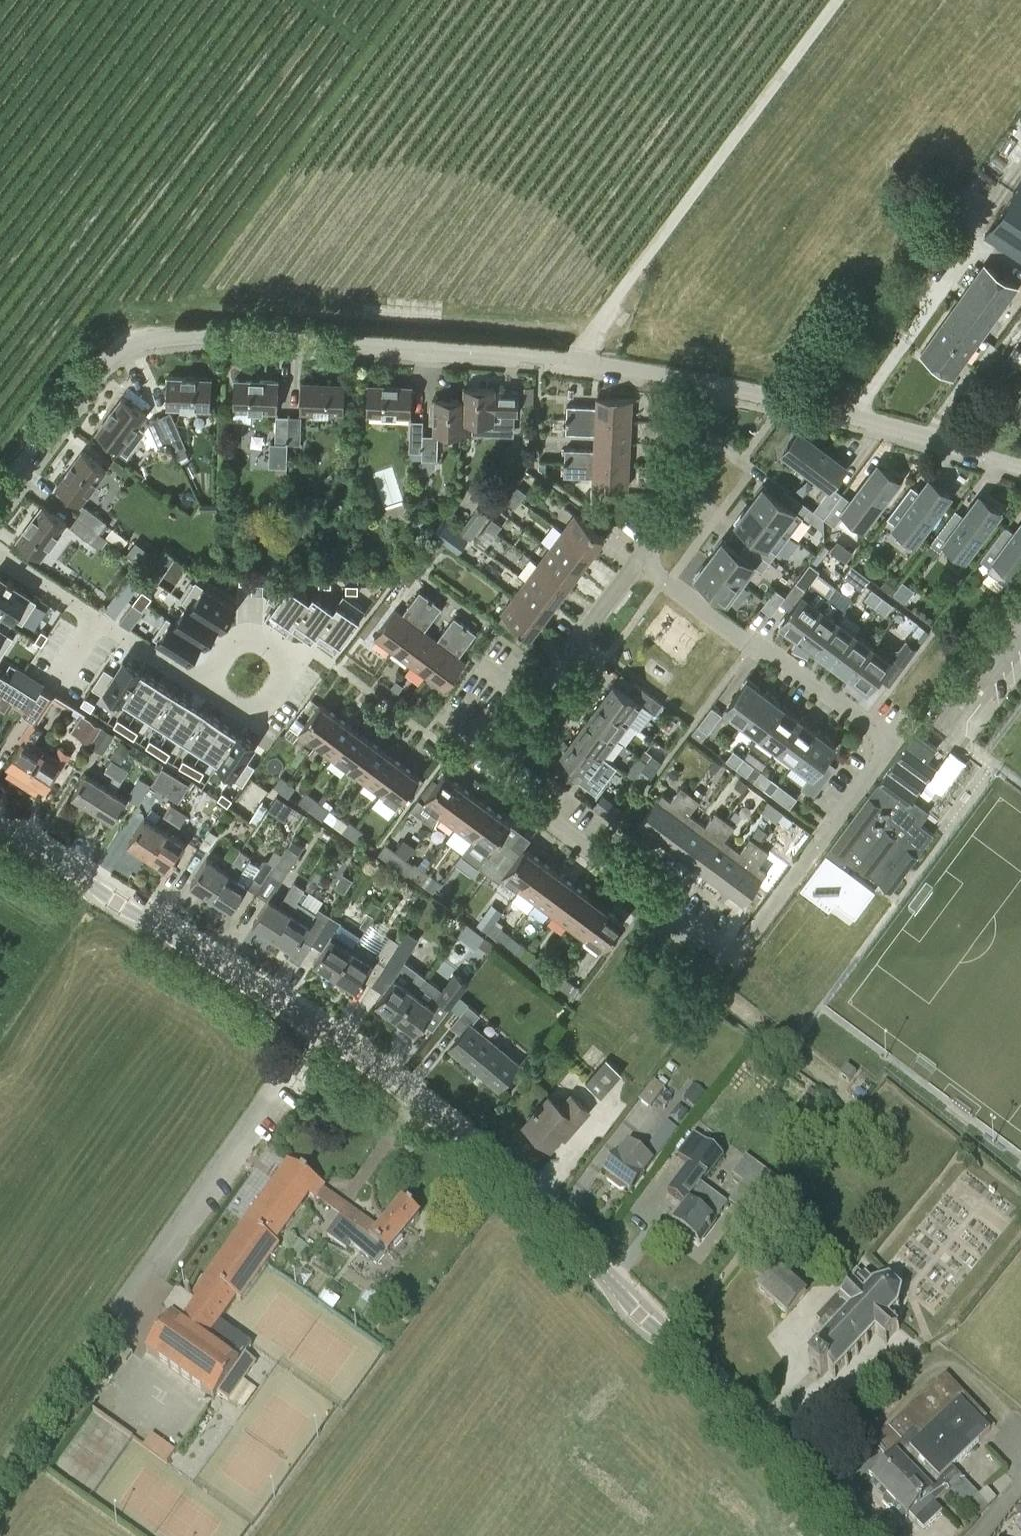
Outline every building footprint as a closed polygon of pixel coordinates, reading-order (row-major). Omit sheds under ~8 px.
[(986,236),(1020,259),(1020,182),(986,236)] [(954,376),(1017,287),(985,264),(922,354),(954,376)] [(1007,357),(1020,367),(1020,337),(1007,357)] [(210,408),(211,380),(167,378),(166,407),(210,408)] [(235,381),(234,409),(278,410),(278,382),(235,381)] [(343,413),(345,385),(302,383),(301,411),(343,413)] [(411,415),(412,387),(369,385),(368,414),(411,415)] [(464,389),(463,401),(464,401),(463,433),(475,434),(476,422),(492,423),(493,414),(517,415),(518,392),(493,391),(493,390),(464,389)] [(121,448),(145,415),(122,398),(96,433),(120,449),(121,448)] [(463,401),(435,400),(434,432),(463,433),(464,401),(463,401)] [(566,407),(566,420),(630,423),(631,401),(597,400),(596,408),(566,407)] [(189,455),(181,437),(170,411),(158,417),(169,442),(174,452),(175,452),(178,459),(189,455)] [(288,442),(289,415),(276,414),(275,442),(288,442)] [(289,415),(288,442),(301,443),(302,415),(289,415)] [(169,442),(158,417),(147,422),(158,447),(169,442)] [(422,435),(423,421),(410,420),(409,452),(421,452),(422,435)] [(630,423),(566,420),(565,435),(595,436),(594,444),(629,445),(630,423)] [(786,447),(782,452),(790,458),(814,476),(814,477),(825,485),(816,498),(820,501),(813,510),(824,518),(842,494),(832,486),(846,468),(797,432),(786,447)] [(422,452),(421,458),(421,474),(430,474),(436,467),(436,459),(437,459),(438,436),(422,435),(421,452),(422,452)] [(288,443),(270,442),(269,466),(287,467),(288,443)] [(564,450),(564,464),(628,467),(629,445),(594,444),(594,451),(564,450)] [(82,452),(57,487),(79,504),(105,469),(82,452)] [(628,467),(564,464),(563,477),(593,479),(592,487),(627,489),(628,467)] [(842,494),(824,518),(834,526),(843,514),(862,528),(863,527),(864,528),(876,513),(874,512),(893,487),(892,487),(898,480),(893,476),(879,465),(852,501),(842,494)] [(930,480),(921,492),(915,501),(905,493),(887,518),(897,525),(894,528),(914,543),(915,542),(916,542),(927,528),(926,527),(944,503),(949,495),(944,491),(930,480)] [(510,494),(520,502),(526,493),(516,485),(510,494)] [(762,487),(749,505),(781,529),(794,512),(803,518),(810,508),(790,493),(783,502),(762,487)] [(520,502),(510,494),(505,500),(515,508),(520,502)] [(955,510),(937,534),(930,543),(930,544),(926,550),(934,557),(939,550),(940,551),(944,545),(964,559),(965,558),(966,559),(977,544),(976,543),(994,519),(999,512),(994,508),(994,507),(980,497),(965,517),(955,510)] [(479,504),(461,528),(475,538),(493,514),(479,504)] [(781,529),(749,505),(735,523),(756,538),(749,547),(770,562),(777,552),(768,546),(781,529)] [(40,558),(66,523),(43,506),(17,541),(40,558)] [(84,506),(76,517),(108,540),(108,539),(117,545),(125,535),(106,522),(84,506)] [(108,540),(76,517),(69,527),(100,550),(108,540)] [(574,517),(561,533),(590,555),(603,538),(574,517)] [(485,527),(495,534),(502,525),(492,518),(485,527)] [(987,551),(980,560),(990,567),(987,571),(1007,585),(1015,575),(1016,575),(1020,569),(1020,526),(1015,534),(1005,526),(987,551)] [(495,534),(485,527),(474,542),(484,550),(495,534)] [(590,555),(561,533),(549,549),(578,571),(590,555)] [(444,546),(433,537),(418,557),(430,566),(444,546)] [(770,562),(749,547),(743,557),(722,541),(708,559),(741,583),(753,566),(762,572),(770,562)] [(127,557),(149,573),(158,561),(136,545),(127,557)] [(578,571),(549,549),(537,566),(566,587),(578,571)] [(741,583),(708,559),(695,577),(727,601),(741,583)] [(805,590),(819,571),(809,564),(795,583),(805,590)] [(566,587),(537,566),(525,582),(555,603),(566,587)] [(854,584),(862,574),(851,566),(844,576),(854,584)] [(407,574),(402,580),(409,585),(413,579),(415,577),(408,572),(407,574)] [(805,590),(780,624),(798,637),(820,608),(829,596),(836,587),(818,573),(805,591),(805,590)] [(889,574),(881,585),(892,593),(900,582),(889,574)] [(240,576),(240,584),(252,584),(252,576),(240,576)] [(252,576),(252,584),(264,585),(264,577),(252,576)] [(10,624),(12,622),(15,617),(23,623),(37,601),(12,584),(14,581),(9,578),(7,581),(0,577),(0,617),(10,624)] [(319,579),(319,587),(331,587),(331,579),(319,579)] [(183,600),(187,603),(187,602),(219,623),(219,624),(223,626),(223,625),(236,606),(196,580),(183,600)] [(902,581),(894,593),(905,602),(914,589),(902,581)] [(525,582),(513,598),(543,619),(555,603),(525,582)] [(290,583),(265,618),(287,634),(291,628),(290,628),(311,598),(310,597),(290,583)] [(347,583),(347,591),(359,592),(359,584),(347,583)] [(771,615),(785,596),(775,588),(761,607),(771,615)] [(875,607),(882,597),(872,589),(864,599),(875,607)] [(142,590),(138,597),(147,604),(152,597),(142,590)] [(393,651),(431,600),(419,591),(401,616),(395,611),(375,638),(393,651)] [(311,598),(290,628),(291,628),(311,643),(315,638),(314,637),(335,607),(334,607),(314,592),(310,597),(311,598)] [(341,598),(361,613),(366,607),(346,592),(341,598)] [(798,637),(796,640),(813,648),(815,650),(837,621),(846,609),(829,596),(820,608),(798,637)] [(124,605),(114,597),(105,610),(115,617),(124,605)] [(138,597),(133,603),(143,610),(147,604),(138,597)] [(882,597),(875,607),(885,615),(893,605),(882,597)] [(500,616),(501,617),(498,621),(508,629),(511,625),(529,638),(543,619),(513,598),(500,616)] [(442,608),(431,600),(393,651),(410,664),(430,636),(424,632),(442,608)] [(175,620),(175,621),(203,639),(202,640),(206,643),(207,642),(219,624),(219,623),(187,602),(187,603),(175,620)] [(335,607),(314,637),(315,638),(336,652),(361,617),(338,602),(334,607),(335,607)] [(167,616),(154,636),(190,659),(202,641),(202,640),(203,639),(175,621),(175,620),(167,615),(167,616)] [(14,636),(6,631),(10,624),(0,617),(0,658),(14,636)] [(436,641),(430,636),(410,664),(427,676),(465,625),(454,617),(436,641)] [(854,634),(837,621),(815,650),(813,653),(830,661),(832,663),(854,634)] [(465,625),(427,676),(445,690),(465,663),(458,658),(476,633),(465,625)] [(42,630),(35,640),(42,645),(49,635),(42,630)] [(854,634),(832,663),(830,666),(847,674),(850,676),(872,647),(854,634)] [(872,647),(850,676),(848,679),(865,687),(864,687),(868,690),(868,689),(871,690),(877,678),(890,660),(872,647)] [(105,667),(92,687),(119,704),(120,704),(123,699),(142,670),(136,666),(124,659),(115,674),(105,667)] [(142,670),(123,699),(139,709),(158,680),(142,670)] [(26,712),(37,695),(0,671),(0,695),(26,712)] [(158,680),(139,709),(144,712),(155,720),(174,691),(158,680)] [(743,723),(765,694),(747,680),(725,710),(743,723)] [(639,730),(652,712),(655,714),(663,704),(634,682),(626,692),(613,683),(600,700),(630,722),(630,723),(639,730)] [(26,712),(25,715),(37,722),(52,698),(41,690),(37,695),(26,712)] [(174,691),(155,720),(170,729),(171,730),(190,701),(174,691)] [(767,691),(765,694),(743,723),(760,736),(782,707),(779,705),(767,691)] [(84,698),(80,705),(90,712),(95,705),(84,698)] [(321,705),(320,706),(311,700),(291,727),(316,746),(337,717),(321,705)] [(600,700),(588,717),(617,739),(630,723),(630,722),(600,700)] [(170,729),(167,733),(169,734),(185,744),(206,712),(190,701),(171,730),(170,729)] [(784,704),(782,707),(760,736),(777,749),(799,720),(797,718),(784,704)] [(712,707),(697,726),(692,734),(702,741),(722,714),(712,707)] [(102,725),(82,712),(71,731),(90,744),(102,725)] [(206,712),(185,744),(201,755),(204,751),(222,722),(206,712)] [(354,729),(337,717),(316,746),(332,758),(354,729)] [(588,717),(575,735),(605,756),(617,739),(588,717)] [(801,717),(799,720),(777,749),(794,762),(817,733),(814,731),(801,717)] [(118,720),(113,727),(123,733),(128,726),(118,720)] [(21,784),(43,749),(33,742),(41,729),(31,722),(19,740),(22,741),(7,765),(12,768),(8,774),(8,777),(21,784)] [(222,722),(204,751),(218,761),(220,761),(238,733),(222,722)] [(128,726),(123,733),(133,740),(138,733),(128,726)] [(113,735),(102,727),(90,746),(101,753),(113,735)] [(370,741),(354,729),(332,758),(348,770),(370,741)] [(817,733),(794,762),(812,775),(802,788),(814,796),(836,767),(825,759),(825,758),(826,759),(836,750),(834,747),(834,746),(831,744),(819,730),(817,733)] [(218,761),(215,766),(216,767),(243,784),(255,765),(245,758),(255,743),(238,733),(220,761),(218,761)] [(832,846),(825,855),(842,868),(843,867),(848,860),(868,874),(889,891),(891,892),(901,878),(909,867),(923,849),(934,834),(913,819),(918,813),(909,806),(937,768),(927,761),(936,749),(915,733),(889,769),(832,846)] [(561,754),(562,754),(555,764),(566,773),(596,795),(604,784),(600,782),(613,764),(604,757),(605,756),(575,735),(569,743),(565,740),(558,750),(562,753),(561,754)] [(150,739),(146,746),(156,753),(161,746),(150,739)] [(110,757),(120,763),(130,747),(119,741),(110,757)] [(370,741),(348,770),(364,782),(386,753),(370,741)] [(142,750),(133,745),(121,765),(113,776),(122,782),(142,750)] [(161,746),(156,753),(166,759),(171,752),(161,746)] [(55,757),(43,749),(21,784),(33,793),(36,792),(40,786),(44,789),(59,765),(62,767),(70,755),(60,748),(55,757)] [(736,768),(744,758),(733,750),(725,760),(736,768)] [(386,753),(364,782),(381,794),(402,765),(386,753)] [(647,761),(657,769),(662,762),(652,755),(647,761)] [(744,758),(736,768),(747,776),(754,766),(744,758)] [(121,765),(112,759),(105,771),(113,776),(121,765)] [(183,761),(179,768),(189,774),(193,767),(183,761)] [(647,761),(641,769),(634,779),(644,787),(657,769),(647,761)] [(419,777),(402,765),(381,794),(398,806),(419,777)] [(754,766),(747,776),(753,781),(761,771),(754,766)] [(152,784),(179,800),(189,784),(162,767),(152,784)] [(193,767),(189,774),(200,780),(204,773),(193,767)] [(764,789),(771,779),(761,771),(753,781),(764,789)] [(93,809),(106,787),(86,774),(72,796),(93,809)] [(445,774),(424,803),(419,799),(411,810),(433,826),(440,816),(462,787),(445,774)] [(282,792),(289,782),(281,776),(274,786),(282,792)] [(139,777),(131,790),(143,797),(152,784),(139,777)] [(771,779),(764,789),(770,794),(778,784),(771,779)] [(741,780),(735,787),(744,793),(749,786),(741,780)] [(289,782),(282,792),(288,797),(296,787),(289,782)] [(789,808),(797,798),(778,784),(770,794),(789,808)] [(657,839),(690,793),(681,786),(671,800),(662,794),(639,826),(657,839)] [(127,800),(106,787),(93,809),(113,822),(127,800)] [(462,787),(440,816),(457,828),(478,799),(462,787)] [(228,805),(232,799),(223,792),(218,798),(228,805)] [(315,814),(323,804),(306,792),(298,802),(315,814)] [(700,800),(690,793),(657,839),(674,852),(698,820),(690,814),(700,800)] [(276,794),(267,807),(283,818),(292,805),(276,794)] [(478,799),(457,828),(473,840),(495,811),(478,799)] [(768,801),(761,810),(779,822),(785,813),(768,801)] [(179,809),(171,803),(163,815),(172,820),(179,809)] [(323,804),(315,814),(322,819),(323,818),(333,824),(339,816),(323,804)] [(617,805),(607,818),(616,825),(626,812),(617,805)] [(179,809),(172,820),(180,826),(188,814),(179,809)] [(730,815),(727,819),(735,825),(738,821),(742,816),(734,810),(730,815)] [(462,855),(461,856),(477,867),(489,876),(511,847),(500,839),(512,823),(495,811),(473,840),(462,855)] [(705,825),(698,820),(674,852),(691,864),(725,818),(716,812),(705,825)] [(785,813),(780,821),(789,828),(795,820),(785,813)] [(735,826),(725,818),(691,864),(709,877),(732,845),(725,839),(735,826)] [(149,857),(165,832),(145,819),(129,844),(149,857)] [(349,837),(357,826),(349,821),(342,831),(349,837)] [(357,826),(349,837),(357,842),(364,832),(357,826)] [(165,832),(149,857),(169,870),(185,845),(165,832)] [(732,845),(709,877),(726,890),(760,844),(750,837),(740,851),(732,845)] [(400,870),(408,860),(386,843),(378,854),(400,870)] [(769,851),(760,844),(726,890),(744,903),(768,871),(759,865),(769,851)] [(287,846),(282,853),(267,877),(279,885),(299,854),(287,846)] [(511,847),(489,876),(499,884),(503,879),(520,892),(542,862),(525,849),(521,854),(511,847)] [(229,909),(231,910),(247,885),(257,891),(267,877),(282,853),(275,849),(268,860),(263,860),(260,864),(250,858),(251,856),(241,850),(227,872),(228,872),(211,897),(220,903),(220,907),(226,911),(229,909)] [(425,869),(433,857),(428,853),(419,865),(415,862),(414,864),(408,860),(400,870),(406,875),(407,873),(417,880),(425,869)] [(228,872),(227,872),(207,859),(191,884),(211,897),(228,872)] [(559,874),(542,862),(520,892),(536,904),(559,874)] [(441,881),(425,869),(417,880),(433,892),(441,881)] [(312,945),(313,946),(331,917),(318,908),(316,911),(302,903),(308,893),(309,894),(323,873),(317,870),(305,888),(303,890),(304,891),(274,937),(284,944),(283,946),(290,951),(292,949),(294,950),(295,947),(306,954),(312,945)] [(575,886),(559,874),(536,904),(553,916),(575,886)] [(270,899),(253,924),(274,937),(304,891),(303,890),(305,888),(296,882),(280,906),(270,899)] [(591,898),(575,886),(553,916),(569,928),(591,898)] [(622,919),(636,901),(624,891),(610,909),(622,919)] [(373,897),(365,911),(373,916),(382,902),(373,897)] [(608,910),(591,898),(569,928),(585,940),(608,910)] [(623,922),(608,910),(585,940),(601,952),(602,950),(605,953),(609,953),(619,939),(618,936),(615,933),(623,922)] [(487,912),(477,925),(487,933),(495,922),(497,919),(487,912)] [(331,917),(313,946),(322,951),(314,964),(335,977),(356,943),(355,942),(335,930),(340,923),(331,917)] [(497,923),(489,933),(495,938),(495,939),(504,946),(513,936),(497,923)] [(467,924),(458,936),(464,940),(473,928),(467,924)] [(356,943),(335,977),(355,990),(362,979),(372,986),(385,966),(399,945),(398,944),(368,925),(356,943)] [(385,966),(372,986),(383,993),(376,1004),(397,1019),(401,1013),(415,993),(414,992),(424,978),(402,962),(416,941),(405,933),(398,944),(399,945),(385,966)] [(529,948),(513,936),(504,946),(521,958),(529,948)] [(545,960),(529,948),(521,958),(537,971),(545,960)] [(441,989),(436,997),(450,1008),(469,983),(468,982),(473,976),(462,967),(457,974),(454,972),(441,989)] [(560,973),(553,983),(573,999),(581,989),(560,973)] [(401,1013),(397,1019),(416,1033),(423,1023),(433,1030),(450,1008),(436,997),(441,989),(424,977),(424,978),(414,992),(415,993),(401,1013)] [(499,1089),(519,1065),(471,1025),(479,1015),(469,1006),(451,1026),(462,1035),(450,1048),(499,1089)] [(601,1097),(621,1073),(605,1059),(585,1084),(601,1097)] [(847,1064),(841,1072),(839,1074),(849,1081),(856,1071),(847,1064)] [(649,1109),(665,1089),(653,1081),(638,1101),(649,1109)] [(694,1085),(686,1094),(697,1103),(705,1093),(694,1085)] [(570,1132),(589,1111),(572,1096),(562,1107),(550,1097),(525,1125),(550,1148),(567,1129),(570,1132)] [(644,1155),(654,1162),(683,1125),(674,1117),(644,1155)] [(699,1244),(721,1214),(713,1208),(718,1200),(701,1187),(721,1159),(693,1138),(678,1159),(689,1167),(668,1194),(685,1207),(672,1224),(699,1244)] [(653,1163),(642,1155),(629,1144),(618,1158),(616,1157),(604,1172),(608,1176),(606,1179),(607,1182),(620,1192),(623,1192),(626,1189),(630,1192),(653,1163)] [(740,1211),(764,1179),(741,1161),(731,1175),(743,1183),(728,1202),(740,1211)] [(348,1206),(324,1187),(287,1162),(191,1298),(187,1295),(185,1298),(177,1292),(162,1313),(170,1319),(145,1354),(212,1401),(216,1395),(227,1403),(255,1364),(244,1356),(251,1347),(223,1327),(218,1324),(236,1299),(240,1302),(264,1269),(279,1247),(275,1244),(309,1196),(340,1218),(347,1208),(348,1206)] [(347,1208),(340,1218),(335,1225),(326,1237),(344,1250),(349,1244),(376,1266),(393,1247),(394,1248),(401,1239),(400,1238),(418,1216),(416,1214),(417,1212),(410,1206),(409,1208),(402,1202),(378,1230),(347,1208)] [(284,1243),(298,1254),(307,1243),(292,1232),(284,1243)] [(786,1316),(805,1297),(777,1269),(781,1265),(772,1257),(758,1273),(766,1280),(758,1290),(786,1316)] [(836,1298),(816,1320),(820,1324),(812,1333),(819,1340),(818,1341),(821,1343),(812,1353),(808,1353),(808,1356),(811,1356),(808,1359),(808,1363),(812,1366),(809,1369),(821,1379),(827,1372),(832,1376),(832,1379),(835,1379),(835,1376),(845,1366),(846,1367),(848,1365),(847,1363),(855,1355),(856,1356),(858,1354),(857,1352),(865,1344),(867,1345),(869,1343),(867,1342),(875,1333),(883,1341),(883,1343),(886,1344),(886,1341),(895,1332),(897,1332),(897,1329),(894,1328),(886,1321),(896,1310),(899,1311),(900,1308),(898,1307),(900,1295),(903,1294),(902,1291),(900,1292),(890,1283),(890,1280),(888,1280),(887,1284),(875,1287),(874,1285),(872,1285),(863,1278),(863,1279),(857,1274),(847,1284),(852,1289),(841,1302),(836,1298)] [(994,1428),(985,1419),(944,1376),(888,1430),(901,1444),(868,1475),(873,1480),(872,1481),(887,1497),(881,1503),(889,1511),(895,1506),(907,1518),(909,1517),(924,1532),(942,1513),(934,1505),(949,1490),(977,1519),(988,1507),(951,1469),(994,1428)] [(166,1465),(174,1454),(150,1437),(143,1448),(166,1465)]
